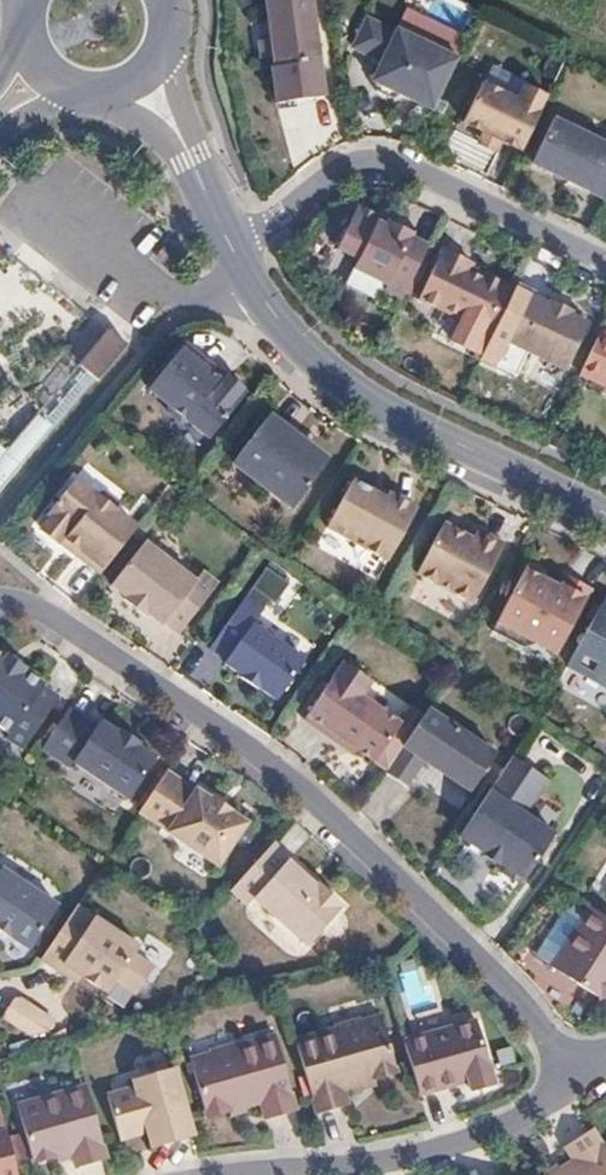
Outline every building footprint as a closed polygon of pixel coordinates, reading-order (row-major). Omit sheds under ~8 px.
[(316,0),(271,0),(278,60),(275,61),(279,96),(327,91),(316,0)] [(415,94),(437,105),(461,53),(400,24),(398,26),(370,13),(356,43),(384,57),(375,75),(377,79),(379,86),(395,94),(403,88),(406,90),(408,84),(417,89),(415,94)] [(504,135),(525,145),(551,91),(528,80),(521,95),(496,83),(495,86),(482,91),(480,89),(466,117),(487,127),(482,138),(499,146),(504,135)] [(408,84),(406,90),(415,94),(417,89),(408,84)] [(605,192),(605,136),(556,113),(534,158),(605,192)] [(483,167),(490,148),(454,133),(446,153),(483,167)] [(405,293),(431,240),(414,232),(417,227),(392,216),(389,220),(381,216),(378,210),(365,203),(359,205),(340,244),(361,254),(357,263),(390,280),(388,285),(405,293)] [(494,328),(515,284),(504,279),(505,277),(484,268),(482,272),(469,266),(472,262),(473,258),(443,245),(420,294),(480,322),(481,321),(494,328)] [(472,262),(469,266),(482,272),(484,268),(472,262)] [(567,363),(590,316),(572,308),(574,303),(552,293),(550,297),(516,281),(515,284),(494,328),(489,337),(505,346),(510,336),(567,363)] [(605,380),(605,326),(604,325),(593,344),(582,368),(605,380)] [(191,414),(213,433),(251,389),(246,385),(248,383),(232,368),(231,370),(227,367),(223,372),(212,361),(216,357),(191,336),(152,380),(174,399),(172,400),(173,405),(184,416),(189,416),(191,414)] [(59,374),(67,381),(97,345),(89,339),(59,374)] [(82,393),(85,396),(115,360),(97,345),(67,381),(82,393)] [(216,357),(212,361),(223,372),(227,367),(216,357)] [(67,381),(0,461),(0,490),(82,393),(67,381)] [(273,410),(236,457),(294,503),(330,459),(291,428),(293,426),(273,410)] [(391,553),(421,500),(392,484),(389,490),(357,471),(330,518),(391,553)] [(79,548),(105,568),(141,522),(117,503),(119,501),(119,497),(109,489),(105,490),(103,493),(79,473),(43,520),(47,523),(45,525),(62,538),(63,536),(67,538),(71,534),(83,543),(79,548)] [(448,514),(418,563),(474,596),(486,575),(481,573),(487,563),(491,565),(508,537),(482,522),(476,531),(448,514)] [(71,534),(67,538),(79,548),(83,543),(71,534)] [(144,539),(112,584),(128,595),(126,598),(149,613),(151,611),(166,621),(168,619),(182,629),(219,576),(204,566),(197,576),(169,556),(144,539)] [(529,556),(490,632),(514,645),(529,640),(554,654),(589,588),(562,574),(556,587),(544,581),(544,565),(529,556)] [(605,591),(568,660),(605,681),(605,592),(605,591)] [(249,592),(213,643),(230,655),(228,658),(246,671),(245,673),(261,685),(263,682),(281,695),(309,655),(257,618),(267,604),(249,592)] [(44,679),(46,677),(26,662),(28,660),(10,647),(7,650),(0,645),(0,717),(11,725),(8,730),(24,742),(61,689),(44,679)] [(349,656),(307,713),(335,733),(339,727),(361,743),(378,756),(405,719),(365,690),(376,676),(349,656)] [(431,700),(390,764),(411,778),(427,755),(467,780),(473,785),(499,745),(431,700)] [(130,792),(158,750),(140,738),(142,735),(122,722),(119,725),(103,713),(98,719),(70,701),(43,741),(70,760),(76,755),(130,792)] [(361,743),(339,727),(335,733),(356,748),(361,743)] [(558,827),(528,807),(550,772),(515,750),(487,794),(464,832),(490,848),(489,850),(501,858),(503,856),(505,858),(506,865),(519,873),(526,871),(529,873),(558,827)] [(219,859),(248,816),(232,806),(234,803),(215,791),(213,793),(198,782),(197,784),(181,773),(168,764),(141,804),(170,824),(169,826),(219,859)] [(317,880),(303,869),(307,865),(273,836),(235,879),(232,883),(247,897),(253,891),(307,939),(342,898),(319,877),(317,880)] [(30,943),(59,900),(0,861),(0,923),(30,943)] [(319,877),(307,865),(303,869),(317,880),(319,877)] [(138,940),(77,899),(41,953),(59,965),(64,958),(82,970),(107,987),(116,975),(136,988),(155,962),(134,947),(138,940)] [(598,904),(562,967),(605,992),(605,909),(598,904)] [(76,976),(82,970),(64,958),(59,965),(76,976)] [(418,971),(401,975),(407,998),(424,994),(418,971)] [(0,1012),(0,1017),(38,1042),(53,1019),(13,992),(0,1012)] [(377,1075),(400,1069),(384,1011),(363,1018),(362,1015),(334,1022),(335,1025),(298,1035),(319,1109),(351,1101),(346,1083),(362,1080),(377,1075)] [(497,1078),(479,1014),(406,1034),(421,1087),(463,1076),(462,1071),(469,1069),(471,1074),(474,1086),(497,1078)] [(247,1101),(262,1097),(268,1112),(299,1103),(277,1030),(241,1040),(240,1039),(213,1046),(213,1048),(193,1054),(209,1111),(232,1105),(247,1101)] [(197,1130),(177,1062),(135,1074),(137,1082),(109,1088),(123,1133),(150,1126),(159,1123),(164,1139),(197,1130)] [(363,1085),(379,1080),(377,1075),(362,1080),(363,1085)] [(108,1151),(88,1079),(19,1098),(36,1156),(57,1150),(59,1152),(74,1148),(78,1160),(108,1151)] [(233,1110),(248,1106),(247,1101),(232,1105),(233,1110)] [(12,1135),(8,1122),(0,1124),(0,1174),(17,1174),(20,1174),(12,1135)] [(594,1122),(566,1139),(575,1154),(562,1162),(549,1171),(542,1174),(605,1174),(605,1140),(594,1122)] [(164,1139),(159,1123),(150,1126),(155,1142),(164,1139)] [(549,1171),(562,1162),(558,1158),(546,1166),(549,1171)]
